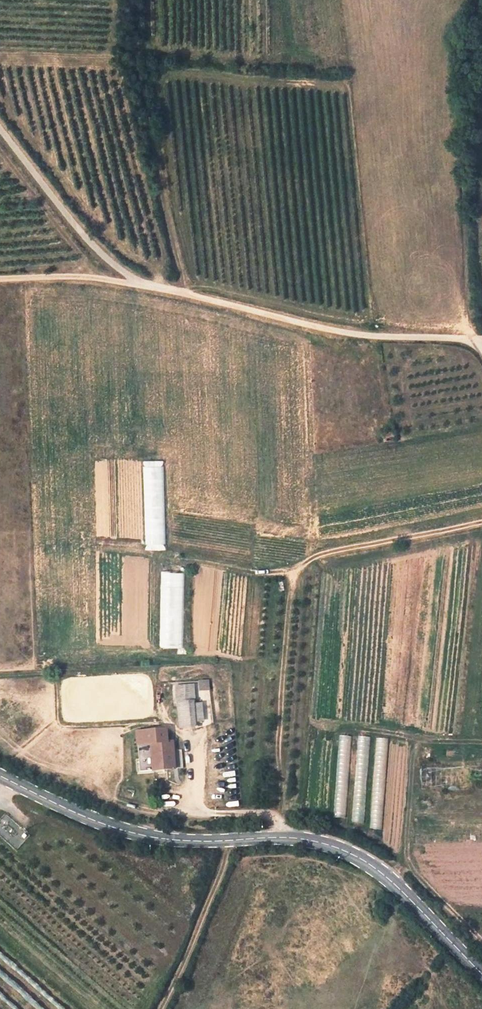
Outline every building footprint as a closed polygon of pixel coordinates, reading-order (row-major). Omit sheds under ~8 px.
[(162,585),(182,586),(183,572),(162,572),(162,585)] [(193,701),(178,702),(180,726),(194,725),(193,701)] [(341,736),(339,746),(348,748),(350,738),(341,736)] [(171,741),(151,743),(153,769),(173,767),(171,741)]
